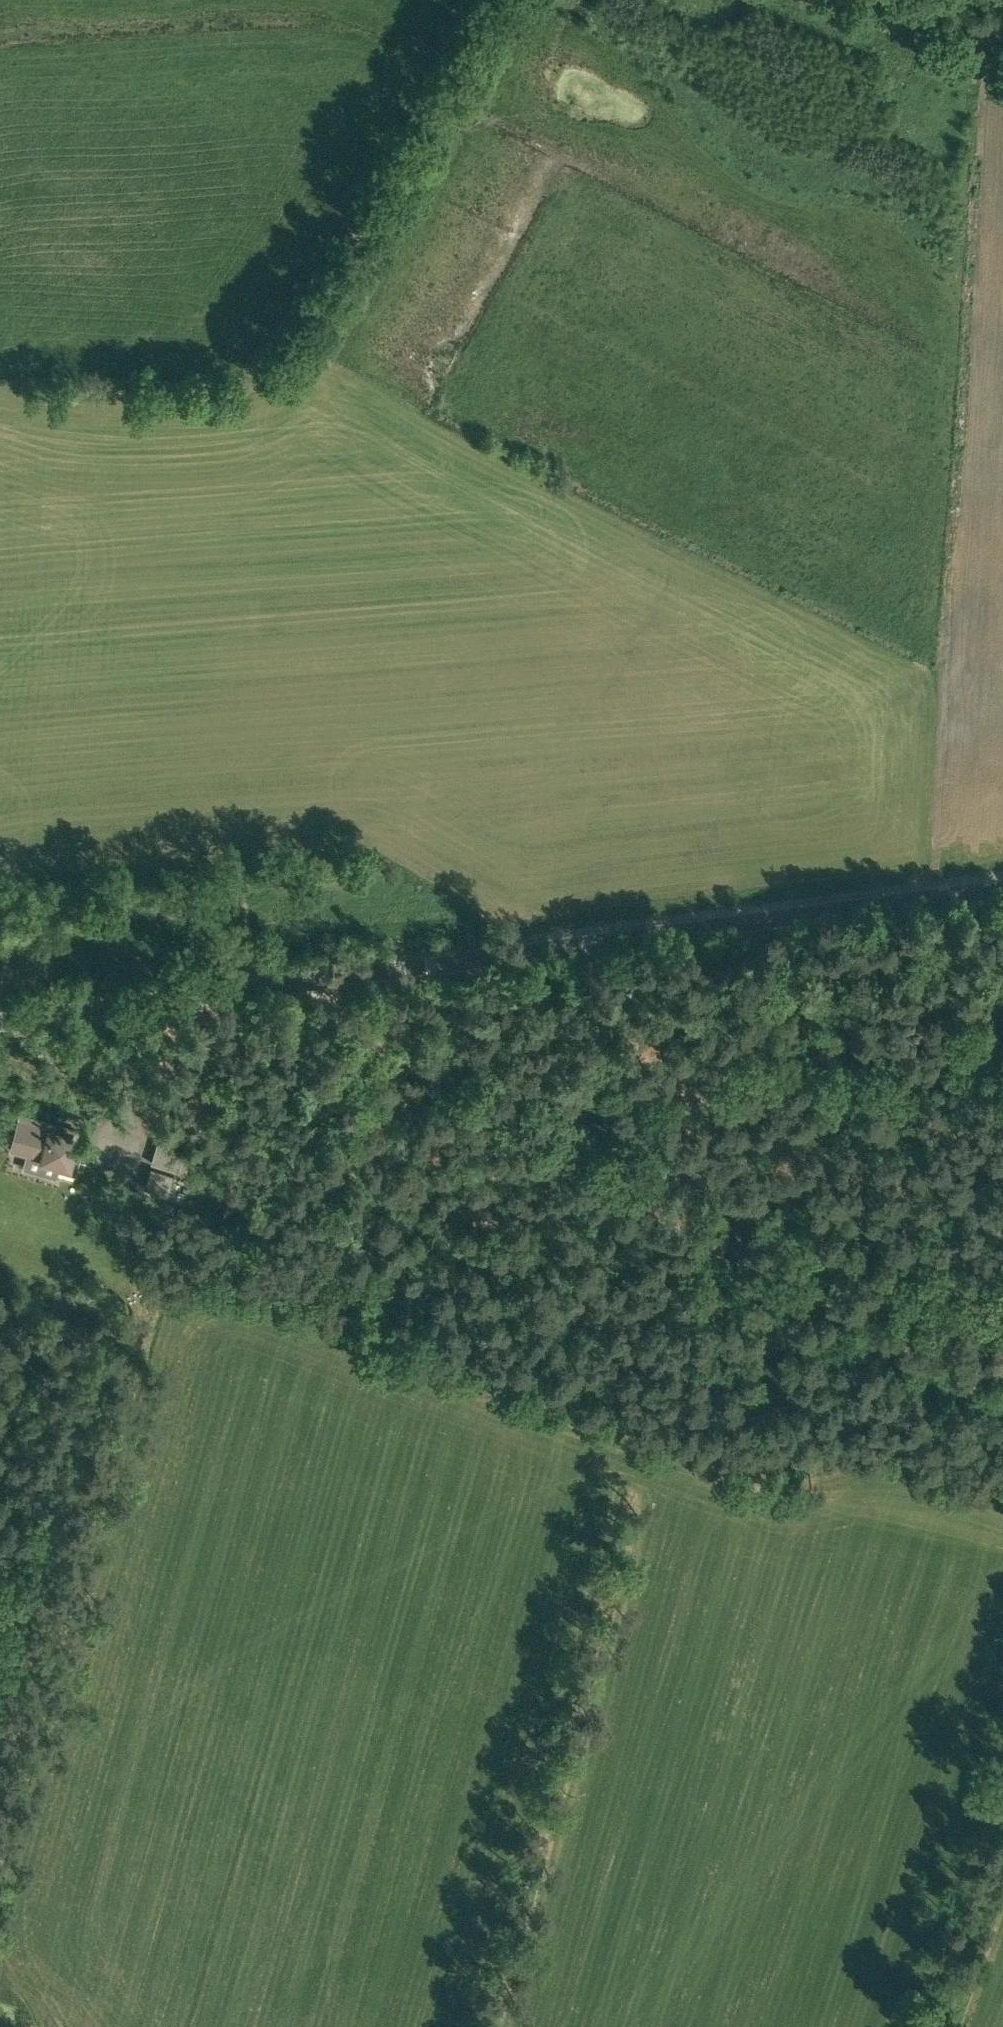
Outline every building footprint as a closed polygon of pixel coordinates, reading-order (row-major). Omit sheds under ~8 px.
[(993,1087),(993,1088),(992,1098),(992,1099),(1000,1099),(1000,1088),(993,1087)] [(16,1114),(7,1148),(59,1162),(58,1169),(75,1173),(83,1141),(74,1138),(77,1130),(57,1125),(56,1128),(49,1126),(50,1123),(16,1114)] [(157,1143),(151,1163),(179,1172),(185,1151),(157,1143)]
